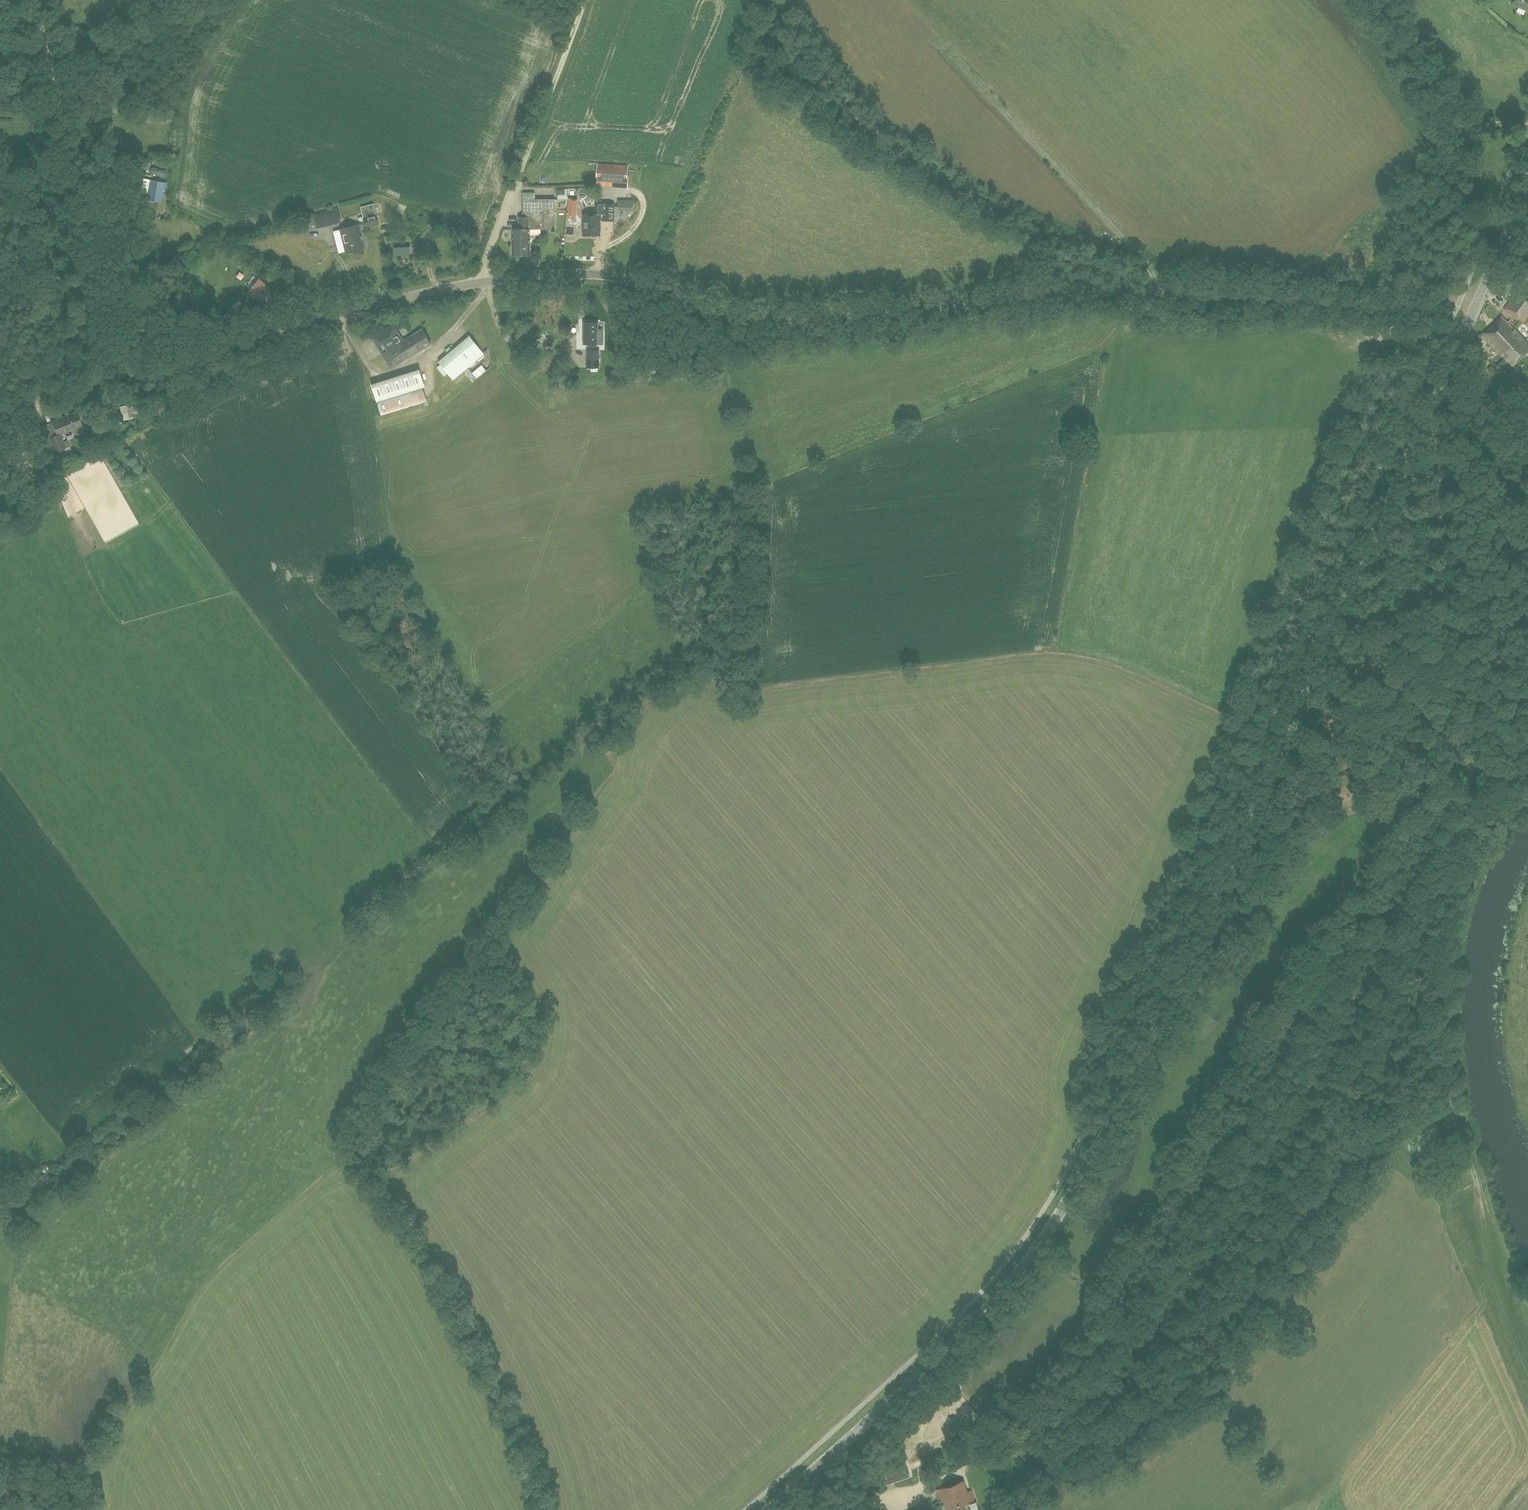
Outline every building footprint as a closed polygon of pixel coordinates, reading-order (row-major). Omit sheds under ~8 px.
[(1510,2),(1527,10),(1527,0),(1511,0),(1510,2)] [(598,164),(597,176),(598,176),(597,184),(627,186),(628,178),(627,177),(628,166),(598,164)] [(163,190),(165,190),(167,183),(164,182),(150,179),(147,192),(148,193),(147,198),(161,201),(163,190)] [(560,193),(563,200),(570,198),(568,190),(560,193)] [(555,229),(555,199),(522,198),(522,216),(518,215),(518,228),(513,228),(512,255),(530,255),(530,228),(555,229)] [(581,221),(581,202),(571,201),(571,221),(581,221)] [(379,224),(373,203),(361,207),(363,216),(358,217),(359,223),(365,222),(366,228),(379,224)] [(613,221),(614,204),(596,204),(596,213),(583,213),(582,235),(600,235),(600,220),(613,221)] [(338,207),(326,211),(329,225),(342,222),(338,207)] [(633,224),(633,209),(618,210),(619,224),(633,224)] [(346,253),(363,248),(357,224),(340,228),(346,253)] [(264,305),(275,292),(259,279),(248,292),(264,305)] [(1521,287),(1514,296),(1517,299),(1514,303),(1510,300),(1503,308),(1521,323),(1527,315),(1524,312),(1527,307),(1527,294),(1521,287)] [(1507,335),(1514,329),(1501,315),(1481,333),(1502,356),(1508,350),(1509,351),(1511,349),(1507,345),(1512,340),(1507,335)] [(1347,336),(1352,332),(1352,326),(1348,321),(1343,321),(1338,326),(1337,331),(1342,336),(1347,336)] [(584,343),(597,343),(597,322),(584,322),(584,343)] [(404,340),(393,324),(372,337),(391,368),(431,343),(422,328),(404,340)] [(1502,356),(1512,366),(1527,350),(1527,344),(1514,329),(1507,335),(1512,340),(1507,345),(1511,349),(1509,351),(1508,350),(1502,356)] [(453,379),(484,353),(469,336),(438,361),(441,365),(437,368),(444,376),(448,373),(453,379)] [(1352,342),(1351,349),(1367,351),(1368,344),(1352,342)] [(599,368),(599,349),(587,349),(586,367),(599,368)] [(376,397),(423,382),(419,369),(372,384),(376,397)] [(381,415),(427,401),(423,386),(377,400),(381,415)] [(130,414),(129,408),(135,407),(134,403),(122,405),(125,420),(136,418),(135,413),(130,414)] [(81,425),(75,411),(52,420),(57,432),(60,431),(61,433),(72,429),(74,433),(78,434),(82,433),(84,429),(82,424),(81,425)] [(73,454),(70,446),(71,446),(68,439),(63,441),(60,433),(48,438),(44,440),(50,454),(55,452),(58,460),(73,454)] [(885,1485),(910,1476),(905,1462),(880,1470),(885,1485)] [(966,1494),(962,1482),(936,1491),(938,1497),(943,1496),(947,1507),(973,1499),(971,1492),(966,1494)]
